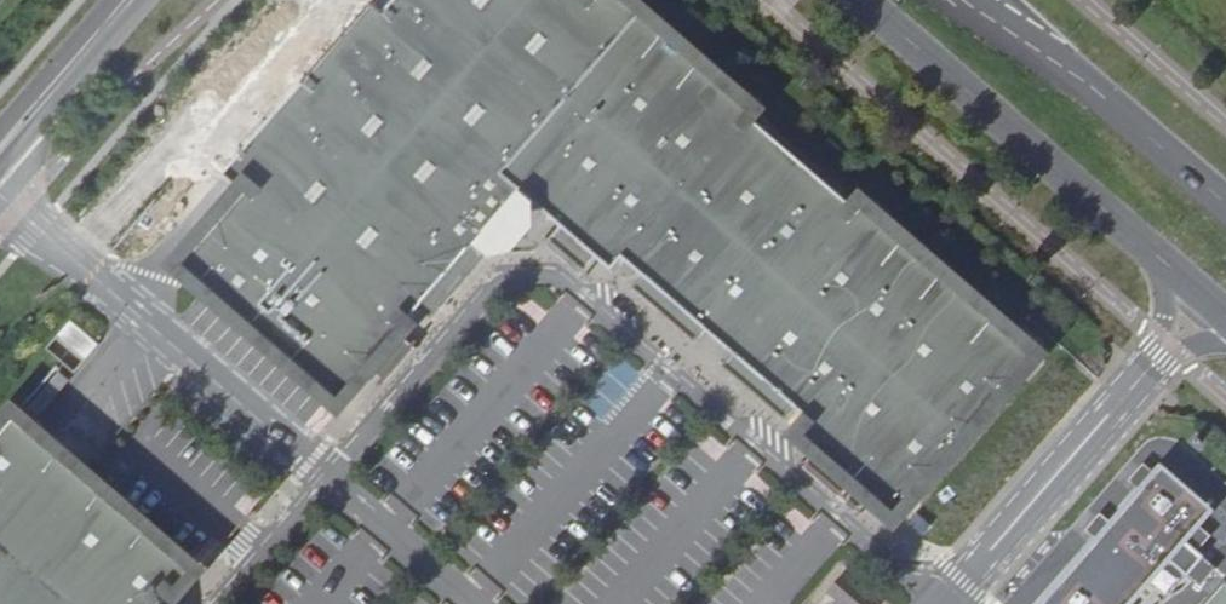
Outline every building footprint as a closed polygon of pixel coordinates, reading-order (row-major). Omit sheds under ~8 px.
[(1032,354),(860,206),(856,211),(746,115),(750,111),(622,0),(396,0),(384,14),(372,3),(223,176),(244,194),(181,265),(338,401),(418,307),(430,318),(486,254),(474,244),(520,191),(611,270),(622,258),(643,276),(632,287),(694,341),(704,328),(733,353),(722,365),(784,419),(795,407),(812,422),(802,434),(894,514),(1032,354)] [(68,321),(57,336),(84,356),(96,340),(68,321)] [(1088,355),(1082,362),(1097,375),(1104,368),(1088,355)] [(58,371),(43,388),(53,397),(68,380),(58,371)] [(42,390),(27,407),(37,415),(52,398),(42,390)] [(1147,419),(1163,433),(1170,426),(1154,412),(1147,419)] [(0,431),(0,603),(162,603),(191,570),(13,416),(0,431)] [(1050,603),(1141,603),(1207,526),(1153,481),(1050,603)] [(828,591),(843,603),(875,603),(841,575),(828,591)] [(1208,603),(1225,603),(1225,584),(1208,603)]
